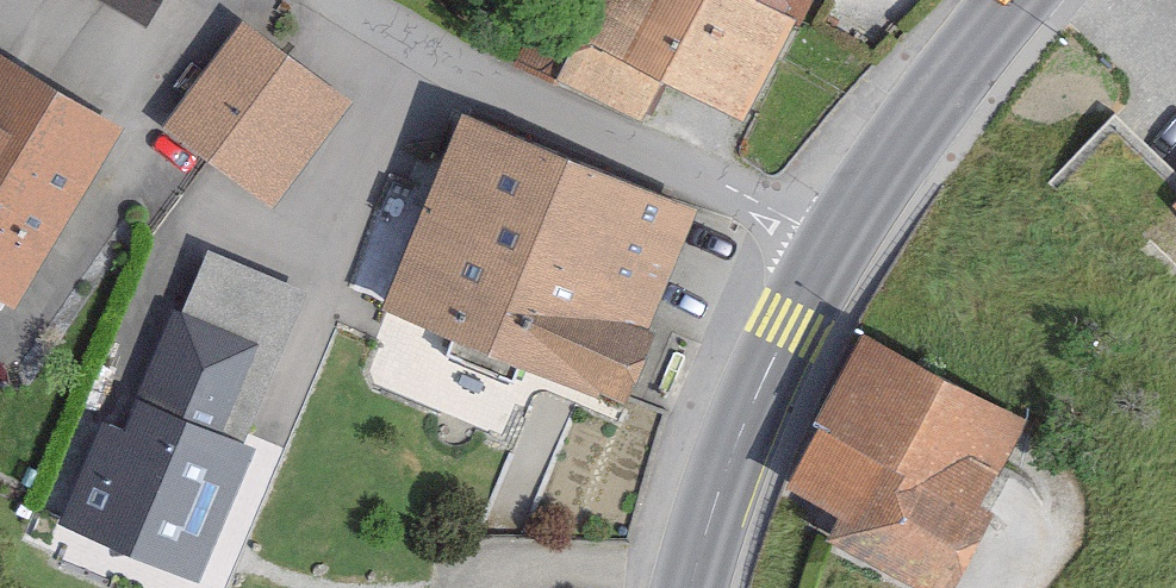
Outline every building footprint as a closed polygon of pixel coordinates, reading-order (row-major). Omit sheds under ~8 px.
[(154,15),(161,0),(121,0),(154,15)] [(538,76),(618,118),(636,83),(720,126),(786,0),(578,0),(538,76)] [(347,100),(241,24),(165,129),(270,205),(347,100)] [(0,79),(0,281),(10,287),(99,136),(0,79)] [(679,207),(453,124),(383,310),(608,394),(679,207)] [(254,342),(166,310),(86,525),(200,567),(243,452),(217,443),(254,342)] [(1014,414),(870,341),(798,482),(846,506),(833,532),(934,584),(976,504),(969,500),(1014,414)]
